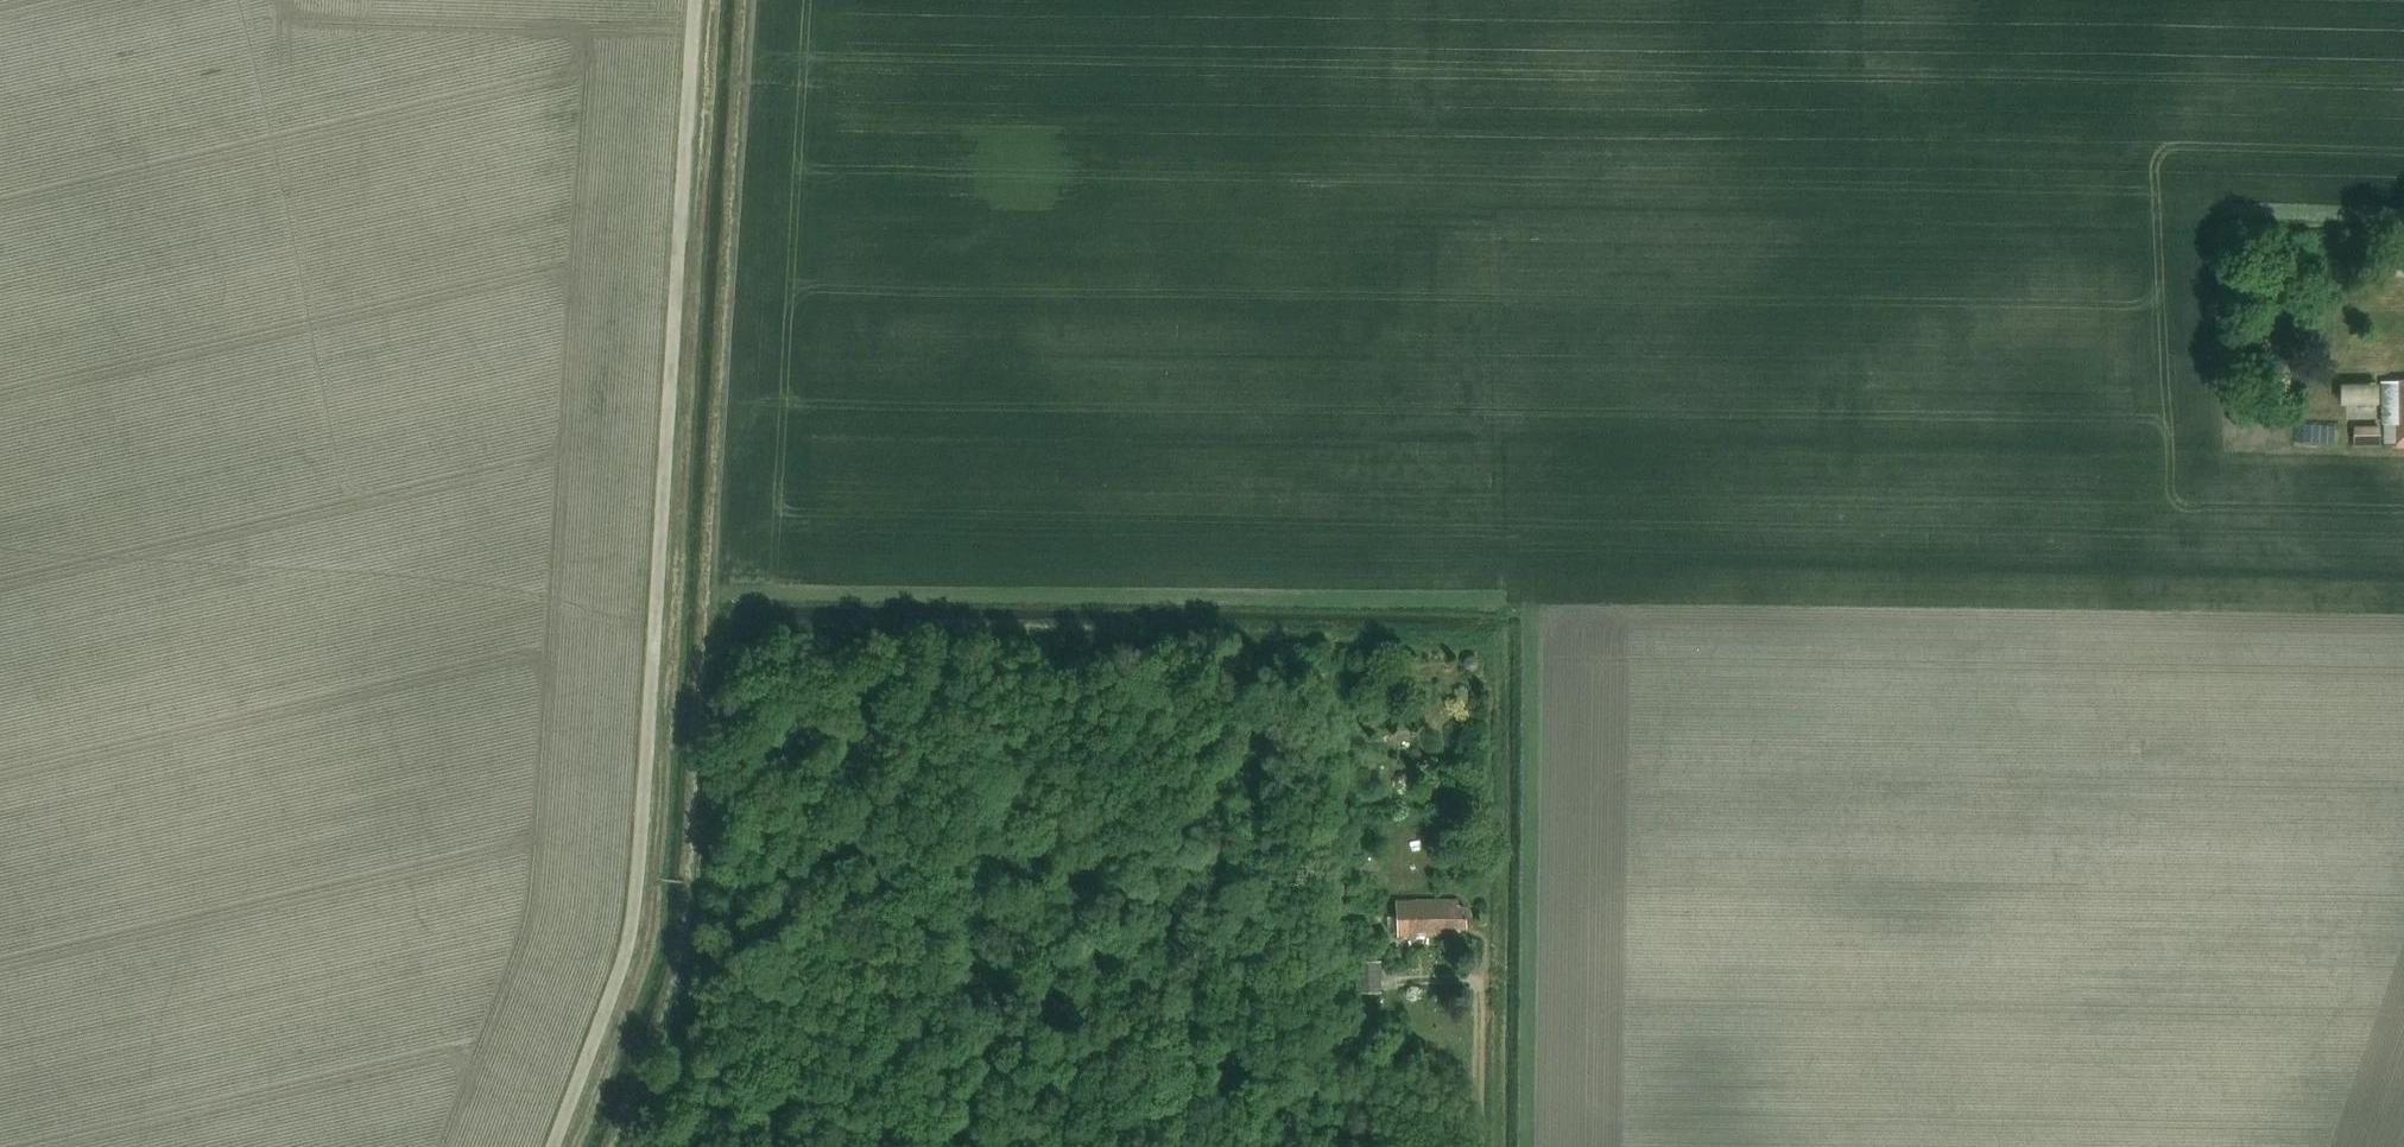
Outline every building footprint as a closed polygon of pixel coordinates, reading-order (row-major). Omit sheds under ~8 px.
[(2380,382),(2341,383),(2341,404),(2380,404),(2380,382)] [(1477,665),(1479,660),(1477,656),(1472,654),(1468,656),(1466,660),(1468,665),(1472,667),(1477,665)] [(1466,927),(1466,907),(1458,908),(1458,900),(1397,901),(1398,935),(1459,934),(1459,927),(1466,927)] [(1366,949),(1386,948),(1385,930),(1366,930),(1366,949)] [(1359,959),(1358,990),(1382,990),(1383,959),(1359,959)]
